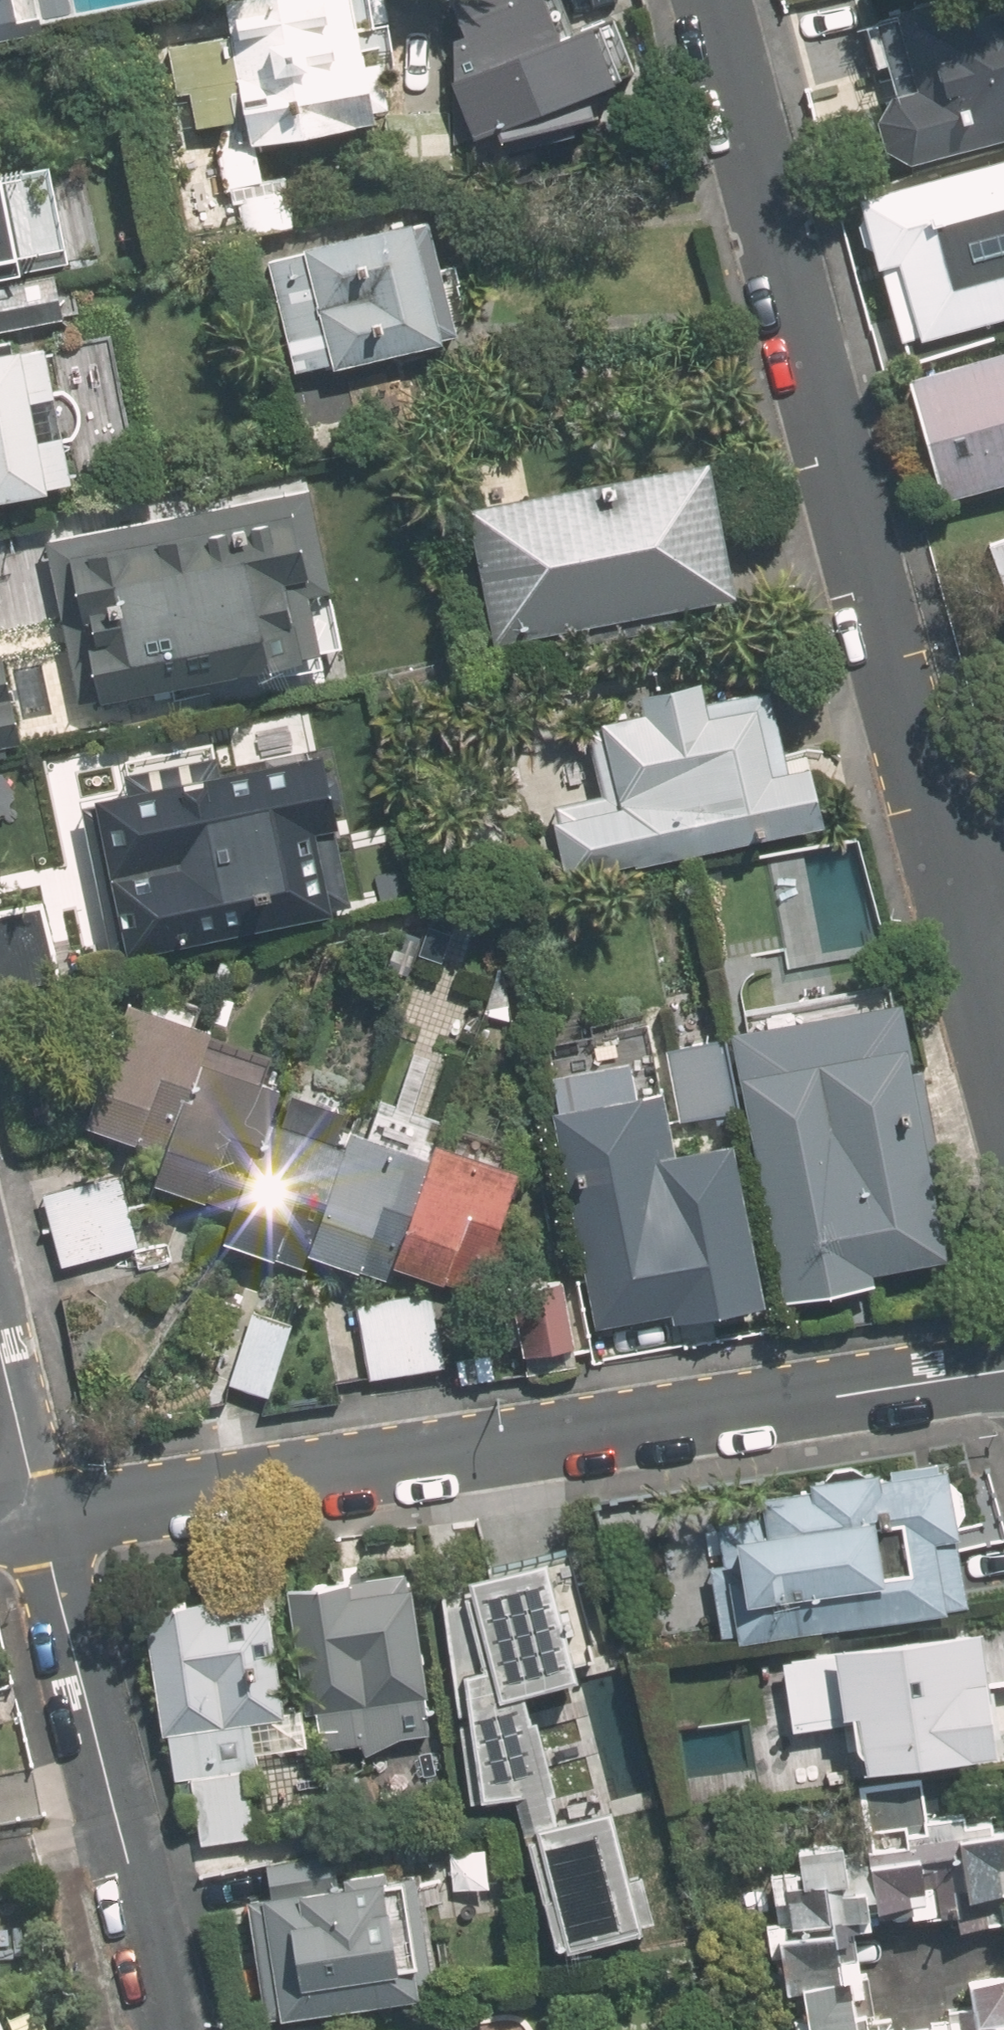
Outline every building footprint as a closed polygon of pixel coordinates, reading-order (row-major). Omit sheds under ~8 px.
[(26,18),(22,0),(0,0),(0,24),(26,18)] [(296,223),(283,155),(391,135),(396,133),(370,0),(241,0),(233,2),(239,33),(163,48),(181,132),(216,126),(236,235),(296,223)] [(562,0),(507,0),(454,19),(461,93),(478,142),(506,132),(509,147),(632,118),(622,90),(605,41),(580,49),(562,0)] [(891,8),(893,15),(880,18),(899,89),(892,91),(877,115),(886,148),(911,163),(1003,138),(1003,0),(919,0),(891,8)] [(904,351),(1003,323),(1003,159),(853,201),(873,272),(881,270),(904,351)] [(13,255),(1,194),(0,194),(0,257),(13,255)] [(335,366),(449,341),(448,333),(456,331),(433,224),(310,252),(273,260),(297,368),(333,361),(335,366)] [(84,315),(76,275),(0,291),(0,331),(84,315)] [(905,376),(940,498),(1003,480),(1003,349),(905,376)] [(71,494),(70,485),(89,481),(64,352),(44,356),(43,350),(0,359),(0,508),(71,494)] [(577,644),(669,628),(667,614),(737,602),(715,472),(471,514),(493,642),(575,628),(577,644)] [(315,499),(53,549),(87,721),(315,676),(314,670),(332,666),(332,663),(347,661),(315,499)] [(986,533),(1003,586),(1003,527),(986,533)] [(25,742),(8,659),(0,661),(0,747),(25,742)] [(566,817),(560,818),(571,875),(831,825),(821,773),(795,777),(776,685),(711,698),(710,688),(652,700),(655,717),(597,727),(609,791),(562,801),(566,817)] [(220,791),(211,748),(103,769),(111,812),(90,816),(118,964),(338,922),(336,911),(354,906),(340,843),(350,841),(336,768),(220,791)] [(64,978),(51,913),(0,923),(0,991),(64,978)] [(728,1038),(786,1307),(875,1289),(873,1281),(969,1261),(914,999),(728,1038)] [(197,1065),(210,1031),(132,1003),(90,1121),(167,1149),(197,1065)] [(561,1119),(553,1120),(594,1330),(670,1315),(672,1325),(765,1306),(734,1153),(673,1165),(667,1128),(736,1115),(722,1045),(661,1057),(670,1099),(636,1105),(629,1065),(554,1080),(561,1119)] [(268,1116),(276,1093),(197,1065),(167,1149),(157,1180),(236,1208),(268,1116)] [(313,1253),(350,1146),(268,1116),(236,1208),(224,1241),(293,1266),(300,1249),(313,1253)] [(395,1262),(431,1159),(354,1133),(350,1146),(313,1253),(374,1275),(382,1258),(395,1262)] [(431,1159),(395,1262),(480,1293),(522,1173),(437,1143),(431,1159)] [(59,1225),(133,1206),(124,1170),(50,1188),(59,1225)] [(133,1206),(59,1225),(68,1262),(142,1244),(133,1206)] [(505,1291),(515,1365),(571,1356),(560,1283),(505,1291)] [(392,1301),(408,1376),(444,1370),(429,1293),(392,1301)] [(371,1385),(408,1376),(392,1301),(354,1309),(371,1385)] [(288,1324),(250,1311),(226,1382),(263,1395),(288,1324)] [(735,1633),(736,1640),(969,1604),(959,1539),(969,1538),(959,1471),(931,1475),(928,1461),(882,1469),(883,1474),(816,1485),(817,1491),(766,1498),(768,1515),(718,1523),(723,1561),(708,1564),(718,1635),(735,1633)] [(529,1715),(523,1697),(588,1679),(557,1558),(470,1580),(472,1592),(438,1600),(460,1802),(510,1797),(550,1944),(561,1942),(564,1952),(640,1933),(638,1925),(651,1923),(639,1875),(626,1878),(608,1812),(558,1826),(550,1793),(529,1715)] [(302,1705),(313,1703),(318,1752),(356,1747),(358,1762),(393,1739),(428,1735),(422,1690),(426,1689),(414,1585),(409,1585),(406,1567),(288,1581),(302,1705)] [(267,1612),(212,1619),(210,1601),(150,1609),(166,1736),(168,1736),(173,1781),(190,1778),(198,1846),(256,1840),(251,1807),(305,1801),(299,1747),(308,1748),(304,1716),(279,1719),(267,1612)] [(975,1634),(808,1661),(818,1726),(857,1721),(866,1777),(994,1757),(975,1634)] [(882,1927),(883,1927),(882,1918),(1003,1901),(1003,1838),(1003,1836),(983,1840),(982,1829),(949,1835),(946,1817),(914,1822),(908,1782),(861,1789),(882,1927)] [(784,1963),(786,1981),(862,1969),(861,1960),(850,1962),(845,1932),(882,1927),(861,1789),(844,1791),(852,1851),(795,1859),(798,1876),(770,1880),(783,1963),(784,1963)] [(333,1887),(329,1853),(280,1860),(284,1894),(265,1896),(280,2013),(448,1991),(433,1876),(333,1887)] [(899,1989),(866,1995),(862,1969),(786,1981),(785,1981),(792,2029),(905,2029),(899,1989)] [(905,2029),(1003,2029),(1003,2010),(999,1975),(937,1984),(940,2008),(917,2010),(913,1986),(899,1989),(905,2029)]
